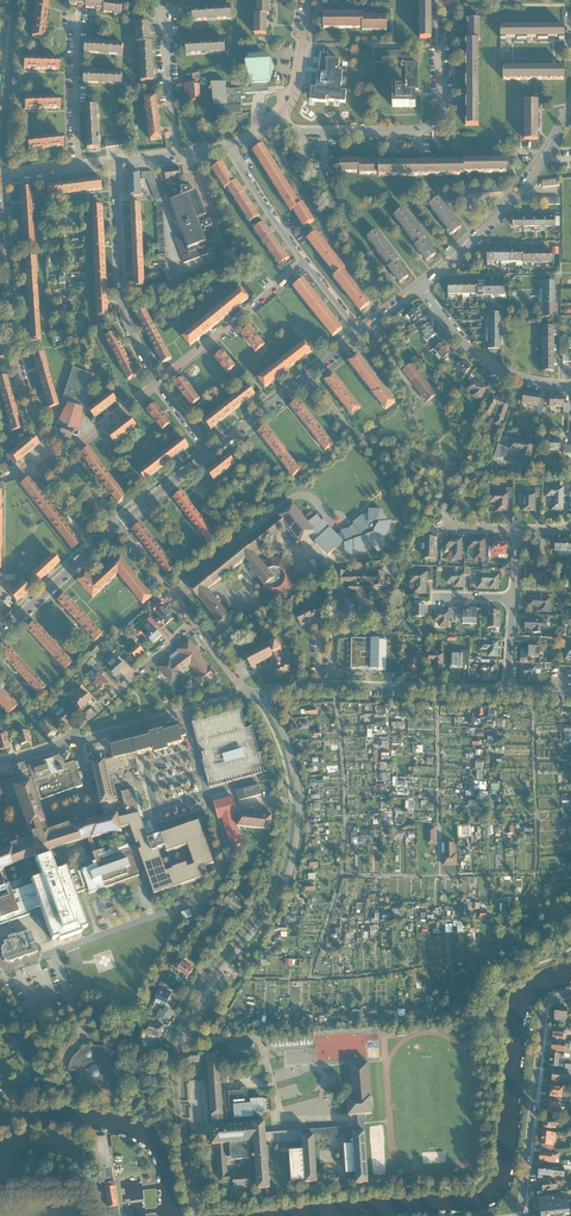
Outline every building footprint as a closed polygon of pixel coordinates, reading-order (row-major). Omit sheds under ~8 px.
[(47,14),(49,0),(37,0),(35,12),(47,14)] [(105,0),(87,0),(86,6),(86,8),(104,10),(105,0)] [(104,10),(104,12),(122,15),(123,3),(105,0),(104,10)] [(269,0),(257,0),(257,14),(267,15),(269,15),(269,0)] [(420,17),(432,17),(432,0),(420,0),(420,17)] [(212,7),(212,20),(231,19),(231,6),(212,7)] [(192,8),(193,22),(212,20),(212,7),(192,8)] [(32,37),(44,39),(47,14),(35,12),(32,37)] [(254,14),(254,34),(267,34),(267,15),(257,14),(254,14)] [(344,15),(324,15),(324,30),(344,30),(344,15)] [(363,15),(344,15),(344,30),(363,30),(364,18),(363,15)] [(432,17),(420,17),(419,39),(432,39),(432,17)] [(387,33),(387,18),(364,18),(363,30),(363,33),(387,33)] [(478,40),(480,40),(480,19),(468,19),(468,40),(478,40)] [(150,42),(150,24),(137,24),(137,43),(139,42),(150,42)] [(500,37),(521,38),(521,26),(500,26),(500,37)] [(543,26),(521,26),(521,38),(543,37),(543,26)] [(564,37),(564,26),(543,26),(543,37),(564,37)] [(224,40),(205,41),(206,54),(225,53),(224,40)] [(466,60),(478,60),(478,40),(468,40),(466,40),(466,60)] [(185,42),(186,55),(206,54),(205,41),(185,42)] [(85,42),(85,53),(104,55),(105,43),(85,42)] [(152,42),(150,42),(139,42),(140,63),(153,62),(152,42)] [(123,44),(105,43),(104,55),(123,55),(123,44)] [(394,51),(394,63),(404,63),(412,62),(411,50),(394,51)] [(394,63),(394,51),(374,51),(374,63),(394,63)] [(266,52),(248,53),(244,60),(243,69),(250,82),(251,87),(226,89),(226,82),(212,82),(214,105),(217,105),(218,114),(242,113),(241,97),(244,97),(244,93),(269,92),(268,82),(270,82),(274,66),(270,58),(266,52)] [(329,54),(321,53),(317,88),(311,88),(310,100),(326,102),(326,98),(329,98),(329,101),(345,103),(346,92),(340,91),(343,72),(338,71),(340,61),(328,59),(329,54)] [(23,58),(23,70),(41,70),(41,58),(23,58)] [(41,58),(41,70),(59,71),(59,58),(41,58)] [(465,82),(478,82),(478,60),(466,60),(465,82)] [(141,82),(154,81),(153,62),(140,63),(141,82)] [(412,62),(404,63),(404,86),(404,90),(415,90),(418,90),(418,62),(412,62)] [(523,67),(523,79),(544,79),(544,66),(523,67)] [(564,79),(564,66),(544,66),(544,79),(564,79)] [(503,80),(523,79),(523,67),(503,67),(503,80)] [(84,72),(84,83),(104,84),(104,72),(84,72)] [(104,72),(104,84),(122,85),(123,73),(104,72)] [(201,79),(199,72),(191,74),(193,81),(201,79)] [(478,102),(478,82),(465,82),(466,103),(478,102)] [(188,101),(195,101),(195,97),(200,97),(199,84),(193,84),(193,83),(184,83),(185,91),(188,91),(188,101)] [(415,108),(415,90),(404,90),(404,86),(391,86),(391,108),(415,108)] [(24,98),(24,110),(42,109),(42,97),(24,98)] [(42,97),(42,109),(60,109),(60,97),(42,97)] [(147,119),(159,118),(156,97),(145,98),(147,119)] [(524,120),(538,120),(538,101),(524,101),(524,120)] [(466,103),(466,125),(478,126),(478,102),(466,103)] [(85,107),(86,127),(98,127),(97,106),(85,107)] [(150,140),(162,139),(159,118),(147,119),(150,140)] [(524,120),(524,140),(538,140),(538,120),(524,120)] [(98,127),(86,127),(88,149),(100,148),(98,127)] [(44,136),(45,149),(63,147),(62,135),(44,136)] [(27,138),(28,151),(45,149),(44,136),(27,138)] [(126,138),(105,140),(106,147),(126,145),(126,138)] [(263,145),(252,152),(263,169),(274,163),(263,145)] [(506,172),(506,159),(485,160),(485,173),(506,172)] [(464,173),(485,173),(485,160),(464,160),(464,162),(464,173)] [(340,173),(359,173),(359,161),(340,161),(340,173)] [(359,173),(359,174),(379,174),(378,163),(378,161),(359,161),(359,173)] [(379,176),(399,175),(399,162),(378,163),(379,174),(379,176)] [(399,175),(421,175),(421,162),(399,162),(399,175)] [(421,162),(421,175),(442,175),(442,162),(421,162)] [(442,175),(464,175),(464,173),(464,162),(442,162),(442,175)] [(212,169),(224,189),(227,188),(234,183),(222,163),(212,169)] [(274,163),(263,169),(277,191),(287,185),(274,163)] [(178,169),(164,171),(166,181),(180,178),(178,169)] [(160,288),(166,288),(162,198),(152,172),(142,173),(142,180),(147,180),(156,200),(160,288)] [(127,173),(127,184),(140,184),(140,173),(127,173)] [(73,182),(75,193),(102,190),(101,179),(73,182)] [(47,196),(75,193),(73,182),(46,186),(47,196)] [(227,188),(238,205),(248,199),(237,182),(234,183),(227,188)] [(127,196),(141,196),(140,184),(127,184),(127,196)] [(287,185),(277,191),(290,211),(293,209),(300,205),(287,185)] [(491,186),(459,189),(460,196),(491,193),(502,192),(502,186),(491,188),(491,186)] [(181,196),(169,201),(181,235),(174,238),(184,264),(211,253),(208,246),(209,246),(206,239),(205,239),(203,233),(206,232),(205,229),(213,226),(210,220),(206,222),(203,216),(206,215),(196,191),(192,192),(192,191),(191,190),(190,189),(188,188),(187,187),(186,187),(185,187),(183,187),(182,187),(181,187),(180,188),(182,193),(180,194),(181,196)] [(21,216),(32,215),(30,189),(19,190),(21,216)] [(438,220),(449,213),(437,197),(427,205),(438,220)] [(238,205),(250,224),(260,217),(248,199),(238,205)] [(293,209),(304,227),(314,221),(303,203),(300,205),(293,209)] [(131,232),(142,232),(141,204),(130,205),(131,232)] [(93,234),(104,234),(103,206),(92,207),(93,234)] [(393,216),(404,231),(414,223),(403,209),(393,216)] [(450,235),(461,228),(449,213),(438,220),(450,235)] [(32,215),(21,216),(22,244),(34,243),(32,215)] [(524,227),(523,215),(513,215),(513,227),(524,227)] [(534,227),(534,215),(523,215),(524,227),(534,227)] [(545,215),(534,215),(534,227),(545,227),(545,215)] [(555,227),(555,215),(545,215),(545,227),(555,227)] [(267,248),(277,241),(263,223),(253,230),(267,248)] [(423,240),(426,238),(414,223),(404,231),(415,246),(423,240)] [(143,259),(142,232),(131,232),(132,259),(143,259)] [(317,232),(307,239),(321,257),(331,249),(317,232)] [(377,253),(387,246),(376,232),(366,239),(377,253)] [(95,261),(106,261),(104,234),(93,234),(95,261)] [(435,255),(423,240),(415,246),(413,247),(425,262),(435,255)] [(279,266),(289,259),(277,241),(267,248),(279,266)] [(389,268),(396,262),(398,261),(387,246),(377,253),(389,268)] [(331,249),(321,257),(336,276),(344,269),(346,268),(331,249)] [(25,286),(36,285),(35,258),(24,258),(25,286)] [(225,264),(222,258),(170,288),(174,293),(225,264)] [(145,286),(143,259),(132,259),(134,287),(145,286)] [(107,288),(106,261),(95,261),(96,289),(107,288)] [(387,269),(399,284),(408,278),(396,262),(389,268),(387,269)] [(344,269),(336,276),(333,278),(348,296),(358,288),(344,269)] [(304,279),(293,288),(306,305),(317,296),(304,279)] [(455,282),(447,282),(447,295),(455,295),(455,282)] [(470,282),(462,282),(462,295),(470,295),(470,282)] [(38,312),(36,285),(25,286),(27,313),(38,312)] [(108,316),(107,288),(96,289),(98,316),(108,316)] [(348,296),(360,312),(371,304),(358,288),(348,296)] [(249,299),(241,289),(226,300),(234,310),(249,299)] [(317,296),(306,305),(319,322),(330,313),(317,296)] [(226,300),(210,313),(219,323),(234,310),(226,300)] [(64,309),(71,307),(69,301),(62,303),(64,309)] [(423,319),(415,308),(407,315),(415,325),(419,322),(423,319)] [(145,310),(135,316),(148,340),(159,334),(145,310)] [(40,340),(38,312),(27,313),(29,340),(40,340)] [(219,323),(210,313),(196,325),(204,335),(219,323)] [(343,330),(330,313),(319,322),(332,338),(343,330)] [(419,322),(421,325),(429,319),(427,317),(423,319),(419,322)] [(421,325),(424,327),(428,324),(431,322),(429,319),(421,325)] [(436,334),(428,324),(424,327),(419,331),(427,341),(436,334)] [(204,335),(196,325),(180,338),(188,348),(204,335)] [(542,342),(554,342),(554,327),(541,328),(542,342)] [(265,345),(250,328),(240,336),(255,353),(265,345)] [(114,333),(105,337),(116,359),(126,354),(114,333)] [(159,334),(148,340),(162,364),(172,359),(159,334)] [(290,354),(298,364),(313,352),(305,342),(290,354)] [(554,342),(542,342),(542,356),(554,356),(554,342)] [(451,353),(442,343),(434,350),(442,360),(451,353)] [(452,359),(458,354),(455,351),(448,357),(451,360),(452,359)] [(235,367),(223,352),(214,359),(226,374),(235,367)] [(39,382),(50,379),(42,353),(32,356),(39,382)] [(137,375),(126,354),(116,359),(128,380),(137,375)] [(290,354),(274,366),(283,376),(298,364),(290,354)] [(458,354),(452,359),(455,363),(461,357),(458,354)] [(359,355),(349,363),(360,378),(370,370),(359,355)] [(542,356),(542,372),(554,372),(554,356),(542,356)] [(471,368),(460,360),(454,369),(464,377),(471,368)] [(437,394),(412,364),(402,373),(426,403),(437,394)] [(274,366),(256,380),(264,390),(283,376),(274,366)] [(54,424),(52,431),(58,433),(56,437),(70,441),(71,438),(76,439),(78,433),(80,423),(81,408),(92,375),(72,368),(60,402),(62,403),(59,410),(62,411),(55,425),(54,424)] [(383,387),(370,370),(360,378),(373,394),(383,387)] [(324,382),(338,400),(348,392),(334,375),(324,382)] [(3,406),(14,403),(6,377),(0,378),(0,395),(3,406)] [(199,399),(182,378),(174,385),(191,406),(199,399)] [(58,406),(50,379),(39,382),(47,409),(58,406)] [(491,389),(495,381),(491,379),(487,387),(491,389)] [(487,388),(472,380),(466,390),(473,394),(471,397),(479,402),(487,388)] [(500,383),(495,381),(491,389),(489,393),(493,395),(500,383)] [(255,394),(249,387),(234,398),(240,406),(255,394)] [(373,394),(386,412),(397,404),(383,387),(373,394)] [(338,400),(352,418),(362,410),(348,392),(338,400)] [(540,395),(524,392),(522,405),(538,407),(539,399),(540,395)] [(93,419),(117,401),(110,393),(87,411),(93,419)] [(501,426),(510,403),(492,396),(482,415),(489,418),(492,414),(497,416),(494,424),(501,426)] [(564,397),(550,396),(549,409),(564,409),(564,397)] [(234,398),(219,411),(225,418),(240,406),(234,398)] [(310,416),(298,401),(290,408),(302,423),(310,416)] [(21,430),(14,403),(3,406),(11,433),(21,430)] [(170,425),(155,405),(146,412),(161,431),(170,425)] [(210,430),(225,418),(219,411),(204,422),(210,430)] [(321,431),(310,416),(302,423),(313,437),(321,431)] [(114,444),(136,426),(130,418),(107,435),(114,444)] [(277,441),(266,427),(258,433),(269,447),(277,441)] [(313,437),(325,453),(334,446),(321,431),(313,437)] [(39,446),(31,436),(22,444),(21,443),(16,446),(18,448),(9,455),(16,465),(39,446)] [(533,443),(510,439),(508,450),(522,453),(521,458),(531,459),(533,443)] [(167,463),(188,446),(183,440),(161,457),(167,463)] [(289,456),(277,441),(269,447),(281,462),(289,456)] [(559,453),(559,441),(545,441),(545,453),(559,453)] [(497,461),(502,446),(498,444),(493,459),(497,461)] [(107,473),(88,448),(79,455),(98,480),(107,473)] [(235,465),(229,456),(206,473),(213,482),(235,465)] [(301,470),(289,456),(281,462),(293,477),(301,470)] [(167,463),(161,457),(138,473),(144,481),(167,463)] [(127,497),(107,473),(98,480),(118,504),(127,497)] [(28,478),(20,484),(38,506),(46,501),(28,478)] [(564,497),(564,488),(563,488),(546,487),(545,498),(553,498),(553,501),(551,501),(551,512),(563,512),(564,497)] [(191,520),(198,514),(182,493),(174,499),(191,520)] [(508,499),(508,494),(505,494),(489,494),(488,504),(496,505),(495,513),(508,513),(508,499)] [(536,498),(536,494),(535,494),(521,494),(521,513),(536,513),(536,498)] [(38,506),(54,528),(63,522),(46,501),(38,506)] [(189,587),(220,623),(230,615),(209,589),(247,559),(249,562),(247,564),(265,585),(258,591),(267,598),(278,599),(288,594),(295,585),(296,574),(291,564),(282,558),(271,557),(262,561),(255,551),(288,526),(302,542),(310,536),(329,555),(335,549),(337,550),(339,551),(341,552),(343,552),(344,552),(346,552),(346,554),(355,554),(367,551),(374,548),(385,539),(389,532),(393,519),(391,520),(381,508),(369,508),(369,512),(364,516),(364,513),(353,521),(355,523),(350,527),(341,530),(342,531),(338,534),(325,518),(323,520),(318,514),(309,521),(294,502),(278,514),(281,517),(189,587)] [(216,536),(198,514),(191,520),(208,542),(216,536)] [(63,522),(54,528),(72,549),(80,543),(63,522)] [(149,553),(158,546),(141,525),(132,532),(149,553)] [(435,526),(423,536),(438,536),(438,530),(435,526)] [(426,559),(438,559),(438,536),(423,536),(422,542),(426,543),(426,559)] [(463,560),(463,536),(445,536),(445,546),(445,549),(446,549),(453,549),(453,560),(463,560)] [(563,536),(563,539),(555,538),(555,551),(570,551),(570,537),(563,536)] [(487,557),(487,537),(469,537),(469,548),(475,548),(475,560),(484,560),(487,560),(487,557)] [(546,557),(546,539),(534,539),(533,557),(546,557)] [(507,554),(507,542),(494,542),(494,547),(494,554),(507,554)] [(175,568),(158,546),(149,553),(166,575),(175,568)] [(52,555),(32,574),(39,581),(59,562),(52,555)] [(121,558),(112,566),(118,574),(143,604),(152,597),(148,593),(148,592),(147,590),(146,590),(135,576),(136,576),(134,574),(133,574),(121,558)] [(86,573),(78,581),(93,598),(102,590),(101,589),(118,574),(112,566),(95,582),(86,573)] [(548,568),(527,568),(526,581),(547,581),(548,568)] [(347,570),(336,570),(336,587),(349,587),(349,594),(372,594),(372,586),(386,586),(385,571),(373,571),(373,572),(353,571),(353,572),(347,572),(347,570)] [(428,572),(428,571),(409,570),(409,583),(414,583),(414,593),(428,593),(428,580),(428,572)] [(466,575),(466,572),(465,572),(447,571),(447,583),(454,583),(454,587),(465,588),(466,575)] [(500,589),(501,574),(483,573),(477,573),(477,574),(477,588),(500,589)] [(3,574),(3,578),(0,578),(0,584),(3,584),(3,580),(15,580),(15,574),(3,574)] [(23,580),(8,594),(16,602),(30,588),(23,580)] [(65,593),(57,601),(69,614),(78,606),(65,593)] [(551,597),(528,596),(528,607),(540,607),(539,612),(550,612),(551,597)] [(13,604),(7,598),(3,602),(9,608),(13,604)] [(153,608),(157,612),(165,605),(162,601),(153,608)] [(307,606),(294,612),(302,627),(314,621),(315,622),(324,618),(318,604),(309,608),(307,606)] [(176,617),(166,605),(165,605),(157,612),(167,625),(176,617)] [(427,618),(427,605),(426,605),(419,605),(414,605),(414,618),(427,618)] [(78,606),(69,614),(82,628),(91,620),(78,606)] [(479,623),(478,608),(464,607),(464,615),(464,624),(479,623)] [(481,617),(488,617),(488,611),(492,611),(492,609),(481,608),(481,617)] [(450,619),(450,610),(449,610),(435,610),(435,621),(439,621),(439,628),(450,628),(450,619)] [(501,628),(501,611),(492,611),(488,611),(488,617),(488,628),(501,628)] [(534,614),(534,618),(543,619),(543,624),(547,624),(547,615),(534,614)] [(157,624),(152,617),(148,621),(153,627),(157,624)] [(533,632),(543,633),(543,624),(543,619),(534,618),(525,618),(525,630),(534,630),(533,632)] [(82,628),(94,641),(103,633),(91,620),(82,628)] [(26,629),(45,649),(53,641),(34,622),(26,629)] [(154,643),(163,636),(156,628),(147,635),(154,643)] [(135,634),(139,637),(143,633),(139,629),(135,634)] [(385,638),(350,638),(349,668),(384,669),(385,638)] [(211,666),(190,640),(178,649),(179,651),(170,658),(171,658),(160,667),(172,682),(182,674),(181,673),(190,665),(199,676),(196,678),(202,686),(219,673),(212,665),(211,666)] [(500,657),(500,640),(499,640),(490,640),(489,640),(489,642),(481,642),(481,650),(489,651),(488,657),(500,657)] [(53,641),(45,649),(64,670),(72,662),(53,641)] [(268,643),(245,655),(247,659),(246,660),(248,663),(249,663),(251,667),(252,667),(252,669),(257,667),(256,665),(271,657),(276,667),(283,663),(277,651),(281,649),(277,641),(269,645),(268,643)] [(137,659),(145,652),(138,644),(131,651),(137,659)] [(18,674),(26,667),(8,646),(0,653),(0,654),(18,674)] [(539,657),(540,647),(529,646),(528,648),(521,648),(520,659),(528,659),(528,657),(539,657)] [(122,655),(116,649),(112,652),(119,659),(122,655)] [(421,659),(422,652),(403,651),(403,657),(407,657),(407,663),(406,663),(406,670),(421,671),(421,659)] [(444,672),(444,653),(429,653),(429,663),(434,663),(434,672),(444,672)] [(463,664),(463,654),(451,654),(451,668),(463,668),(463,664)] [(116,677),(127,667),(120,660),(109,669),(116,677)] [(276,667),(275,667),(280,676),(291,671),(287,661),(283,663),(276,667)] [(497,677),(497,663),(482,663),(475,663),(472,665),(472,668),(474,670),(477,670),(477,674),(486,674),(486,677),(497,677)] [(99,672),(101,675),(105,672),(98,664),(92,670),(96,674),(99,672)] [(536,669),(536,666),(532,666),(519,666),(519,677),(525,677),(525,682),(536,682),(536,669)] [(26,667),(18,674),(37,694),(45,687),(26,667)] [(101,675),(99,672),(96,674),(90,680),(99,691),(108,683),(101,675)] [(84,684),(78,678),(75,681),(81,686),(84,684)] [(1,684),(0,685),(0,707),(8,715),(18,706),(4,691),(6,689),(1,684)] [(81,709),(92,700),(84,690),(73,699),(81,709)] [(70,705),(64,698),(61,701),(67,707),(70,705)] [(387,714),(387,705),(375,705),(375,714),(387,714)] [(64,724),(71,717),(66,711),(58,718),(64,724)] [(242,712),(194,724),(211,789),(270,774),(265,753),(261,754),(254,727),(247,729),(242,712)] [(373,715),(373,725),(385,725),(384,715),(373,715)] [(56,730),(49,720),(39,726),(46,737),(56,730)] [(371,728),(368,728),(368,735),(386,735),(386,727),(371,727),(371,728)] [(30,742),(27,730),(17,733),(20,745),(30,742)] [(172,748),(185,745),(182,730),(168,733),(168,732),(153,736),(154,737),(114,747),(117,759),(118,762),(137,757),(158,752),(158,753),(172,750),(172,748)] [(6,734),(0,736),(0,750),(9,747),(6,734)] [(28,769),(24,763),(11,766),(13,775),(16,774),(17,777),(0,783),(0,795),(4,794),(17,832),(11,835),(0,804),(0,846),(1,849),(3,853),(0,854),(0,879),(2,885),(0,886),(0,927),(29,917),(28,913),(41,908),(54,942),(60,941),(61,945),(84,937),(83,934),(89,932),(76,895),(88,891),(90,896),(141,877),(139,872),(143,871),(141,867),(146,865),(157,897),(207,878),(207,876),(210,875),(208,868),(217,865),(202,822),(151,840),(149,834),(155,832),(153,826),(151,820),(145,823),(143,818),(145,817),(136,774),(140,773),(137,757),(118,762),(117,759),(93,763),(103,806),(105,818),(75,827),(71,814),(48,822),(41,800),(83,786),(75,762),(66,765),(62,755),(28,766),(29,769),(28,769)] [(483,759),(475,759),(475,769),(483,769),(483,759)] [(398,785),(405,786),(406,780),(397,779),(397,777),(394,777),(393,783),(398,784),(398,785)] [(262,795),(259,785),(237,792),(238,796),(239,801),(262,795)] [(480,791),(479,798),(487,799),(488,792),(480,791)] [(243,844),(234,814),(237,813),(232,797),(214,803),(219,820),(222,819),(231,848),(243,844)] [(406,801),(406,809),(415,809),(415,798),(408,798),(408,801),(406,801)] [(311,810),(320,810),(320,801),(311,801),(311,810)] [(272,817),(239,814),(238,827),(271,830),(272,817)] [(472,825),(459,825),(458,836),(472,836),(472,825)] [(436,845),(436,828),(427,828),(428,845),(436,845)] [(377,830),(360,830),(360,842),(374,841),(374,836),(377,836),(377,830)] [(454,845),(454,844),(445,844),(445,853),(443,853),(443,867),(458,866),(457,845),(454,845)] [(247,883),(244,888),(252,894),(255,889),(247,883)] [(248,904),(233,893),(226,903),(219,909),(224,915),(231,908),(240,915),(248,904)] [(454,916),(463,916),(463,906),(456,906),(456,911),(454,911),(454,916)] [(393,908),(393,917),(402,917),(402,908),(393,908)] [(190,910),(181,913),(184,919),(192,916),(190,910)] [(458,932),(465,932),(464,920),(454,921),(454,926),(457,926),(458,932)] [(379,925),(370,925),(371,935),(377,935),(377,932),(380,931),(379,925)] [(19,937),(18,936),(10,939),(11,941),(13,942),(11,944),(9,943),(6,944),(7,947),(5,948),(3,952),(7,962),(11,964),(39,954),(32,932),(19,937)] [(193,967),(181,960),(176,968),(188,976),(193,967)] [(171,992),(159,987),(154,998),(166,1003),(171,992)] [(568,1007),(555,1006),(554,1016),(566,1018),(568,1007)] [(413,1009),(413,1018),(422,1018),(422,1009),(413,1009)] [(237,1015),(235,1024),(244,1025),(246,1017),(237,1015)] [(256,1015),(256,1027),(266,1027),(266,1015),(256,1015)] [(164,1025),(148,1019),(143,1033),(160,1038),(164,1025)] [(293,1027),(301,1027),(301,1019),(293,1019),(293,1027)] [(565,1029),(554,1028),(553,1037),(564,1038),(565,1029)] [(267,1039),(267,1049),(314,1046),(314,1036),(267,1039)] [(570,1043),(553,1041),(552,1050),(565,1051),(565,1048),(570,1049),(570,1043)] [(364,1114),(357,1115),(358,1127),(269,1132),(268,1121),(246,1122),(245,1116),(230,1117),(230,1123),(226,1123),(222,1059),(228,1059),(228,1064),(257,1062),(256,1043),(227,1045),(228,1054),(225,1054),(222,1055),(222,1053),(207,1054),(207,1059),(208,1068),(208,1079),(212,1125),(211,1125),(212,1135),(212,1145),(216,1144),(218,1183),(233,1182),(233,1189),(252,1188),(252,1181),(260,1180),(261,1189),(274,1188),(271,1144),(305,1141),(308,1184),(321,1183),(319,1140),(356,1137),(357,1143),(347,1144),(349,1174),(359,1173),(359,1183),(373,1182),(370,1131),(366,1132),(365,1123),(365,1122),(364,1114)] [(85,1046),(83,1048),(80,1049),(77,1052),(74,1054),(73,1056),(71,1059),(69,1064),(68,1067),(67,1069),(76,1071),(75,1076),(76,1080),(78,1084),(81,1088),(84,1091),(88,1093),(93,1094),(97,1094),(102,1094),(106,1092),(109,1090),(113,1087),(115,1083),(117,1079),(118,1075),(118,1070),(117,1066),(115,1062),(112,1059),(109,1056),(110,1056),(115,1051),(112,1049),(108,1047),(105,1045),(101,1045),(97,1044),(94,1044),(91,1045),(88,1045),(88,1044),(86,1044),(84,1045),(85,1046)] [(186,1052),(186,1062),(194,1062),(195,1069),(208,1068),(207,1059),(202,1059),(202,1051),(186,1052)] [(560,1066),(561,1053),(552,1053),(551,1056),(551,1062),(551,1065),(560,1066)] [(357,1115),(364,1114),(375,1114),(372,1064),(371,1061),(351,1062),(351,1067),(347,1068),(348,1085),(352,1085),(353,1097),(347,1098),(349,1115),(357,1115)] [(557,1070),(553,1070),(552,1081),(556,1082),(567,1083),(568,1071),(557,1070)] [(564,1086),(551,1085),(550,1096),(563,1098),(564,1086)] [(560,1102),(548,1101),(547,1112),(559,1113),(560,1102)] [(556,1119),(546,1118),(545,1127),(555,1128),(556,1119)] [(556,1133),(541,1132),(540,1145),(555,1146),(556,1133)] [(111,1168),(105,1136),(87,1138),(93,1170),(101,1169),(104,1188),(113,1186),(111,1168)] [(559,1153),(539,1151),(539,1162),(555,1163),(555,1159),(558,1159),(559,1153)] [(551,1176),(552,1167),(538,1166),(537,1175),(551,1176)] [(564,1168),(552,1167),(551,1176),(563,1177),(564,1168)] [(555,1181),(541,1182),(542,1191),(556,1190),(555,1181)] [(116,1206),(113,1186),(104,1188),(107,1207),(116,1206)] [(570,1213),(569,1199),(560,1200),(560,1198),(554,1199),(553,1196),(540,1197),(541,1215),(548,1215),(570,1213)] [(116,1206),(107,1207),(108,1215),(118,1215),(116,1206)]
